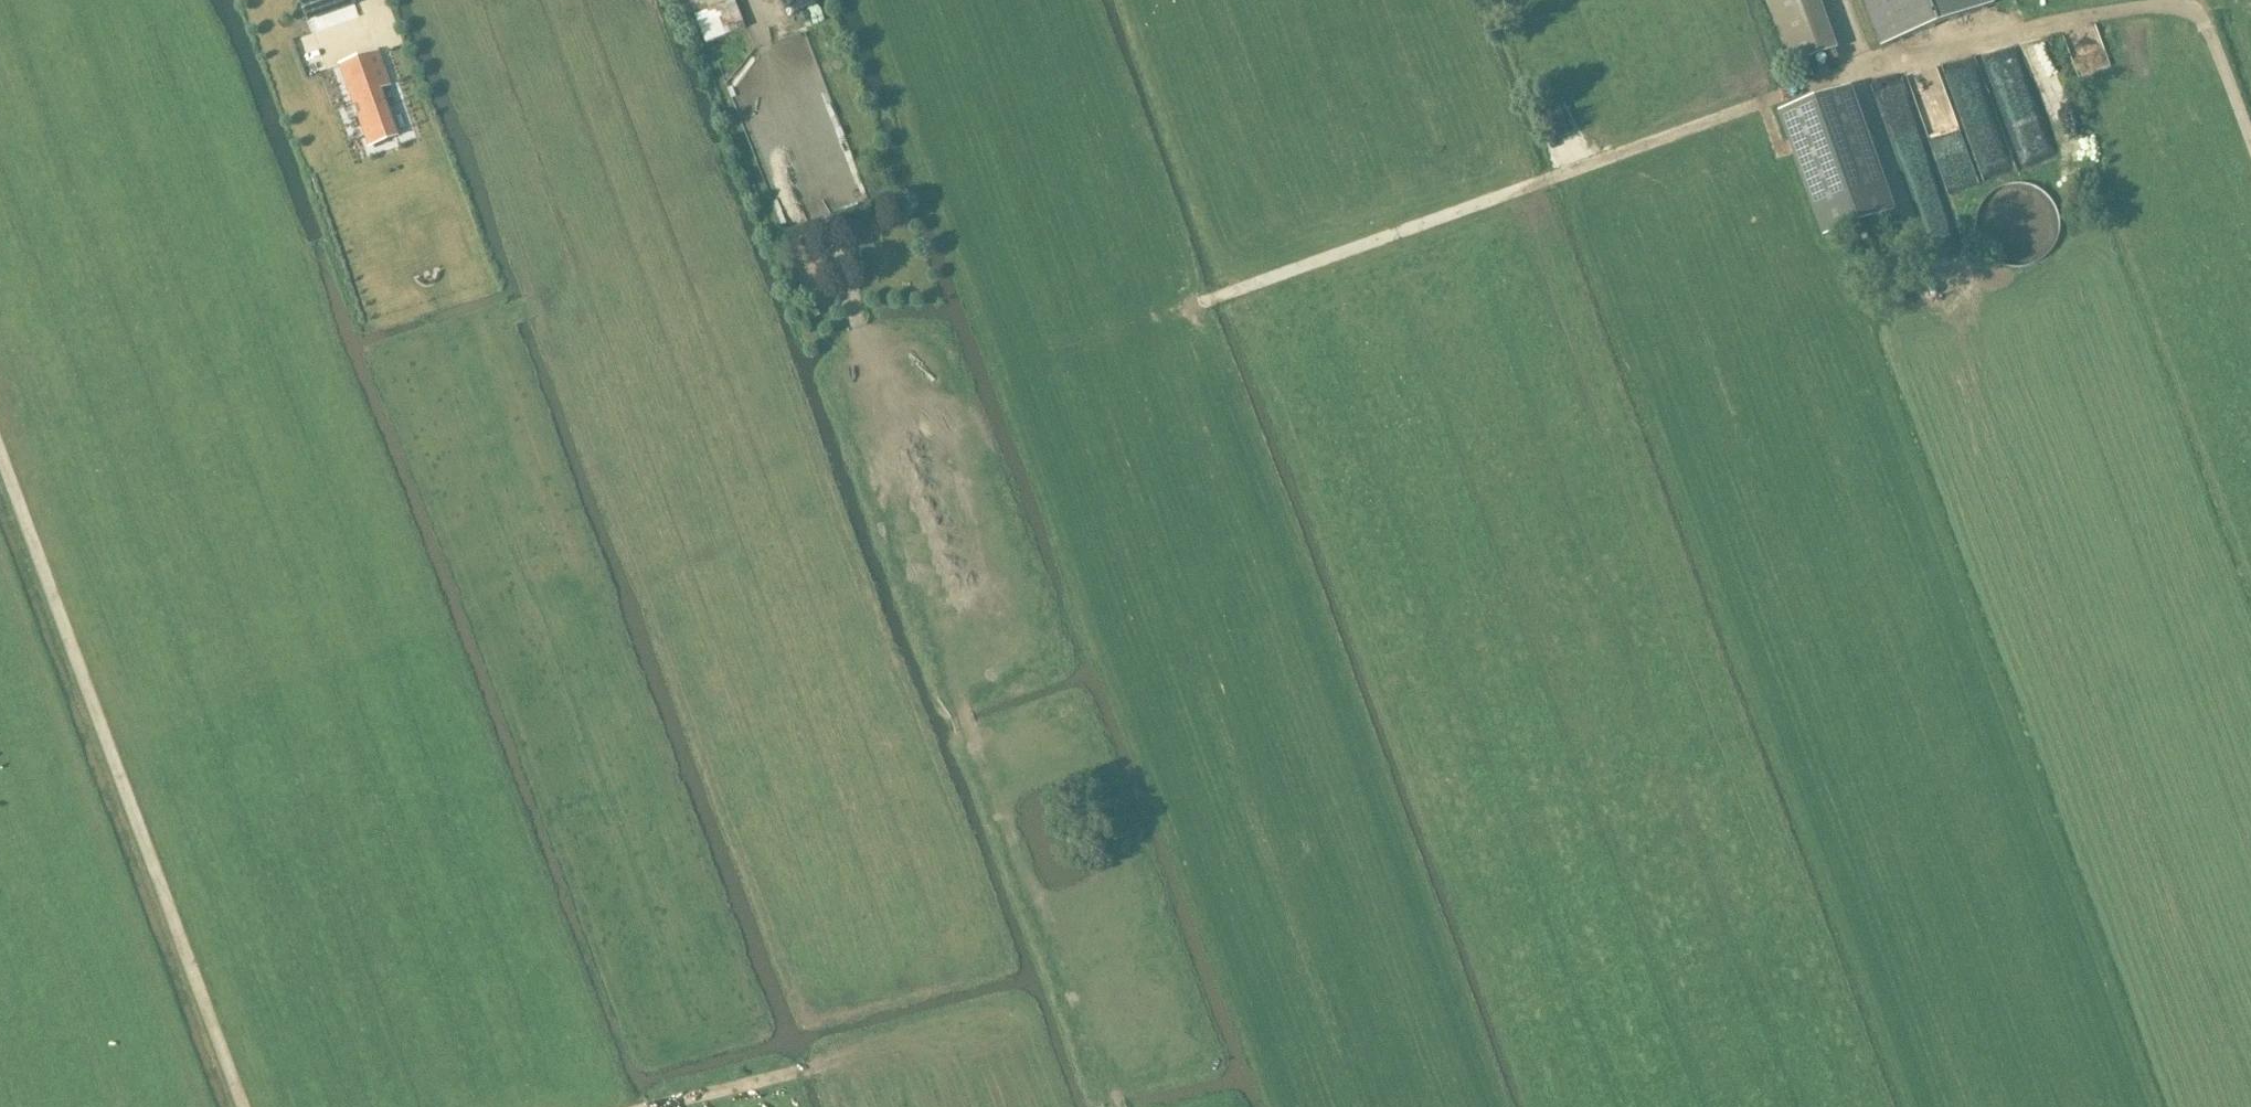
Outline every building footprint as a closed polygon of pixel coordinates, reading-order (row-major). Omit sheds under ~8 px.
[(706,45),(724,38),(744,31),(737,11),(732,0),(688,0),(706,45)] [(1785,47),(1800,42),(1804,57),(1839,47),(1824,0),(1770,0),(1785,47)] [(1882,47),(1994,5),(1992,0),(1864,0),(1882,47)] [(377,53),(342,65),(371,147),(396,139),(379,90),(389,86),(377,53)] [(1917,101),(1946,194),(2014,173),(1978,57),(1942,68),(1948,88),(1915,98),(1910,79),(1877,89),(1884,112),(1917,101)] [(2024,165),(2044,158),(2019,77),(1999,83),(2006,105),(2020,100),(2024,114),(2009,118),(2024,165)] [(1897,217),(1862,89),(1784,110),(1819,238),(1897,217)] [(2047,229),(2050,204),(2030,202),(2026,232),(2024,232),(2023,247),(2037,249),(2038,241),(2052,243),(2054,230),(2047,229)]
